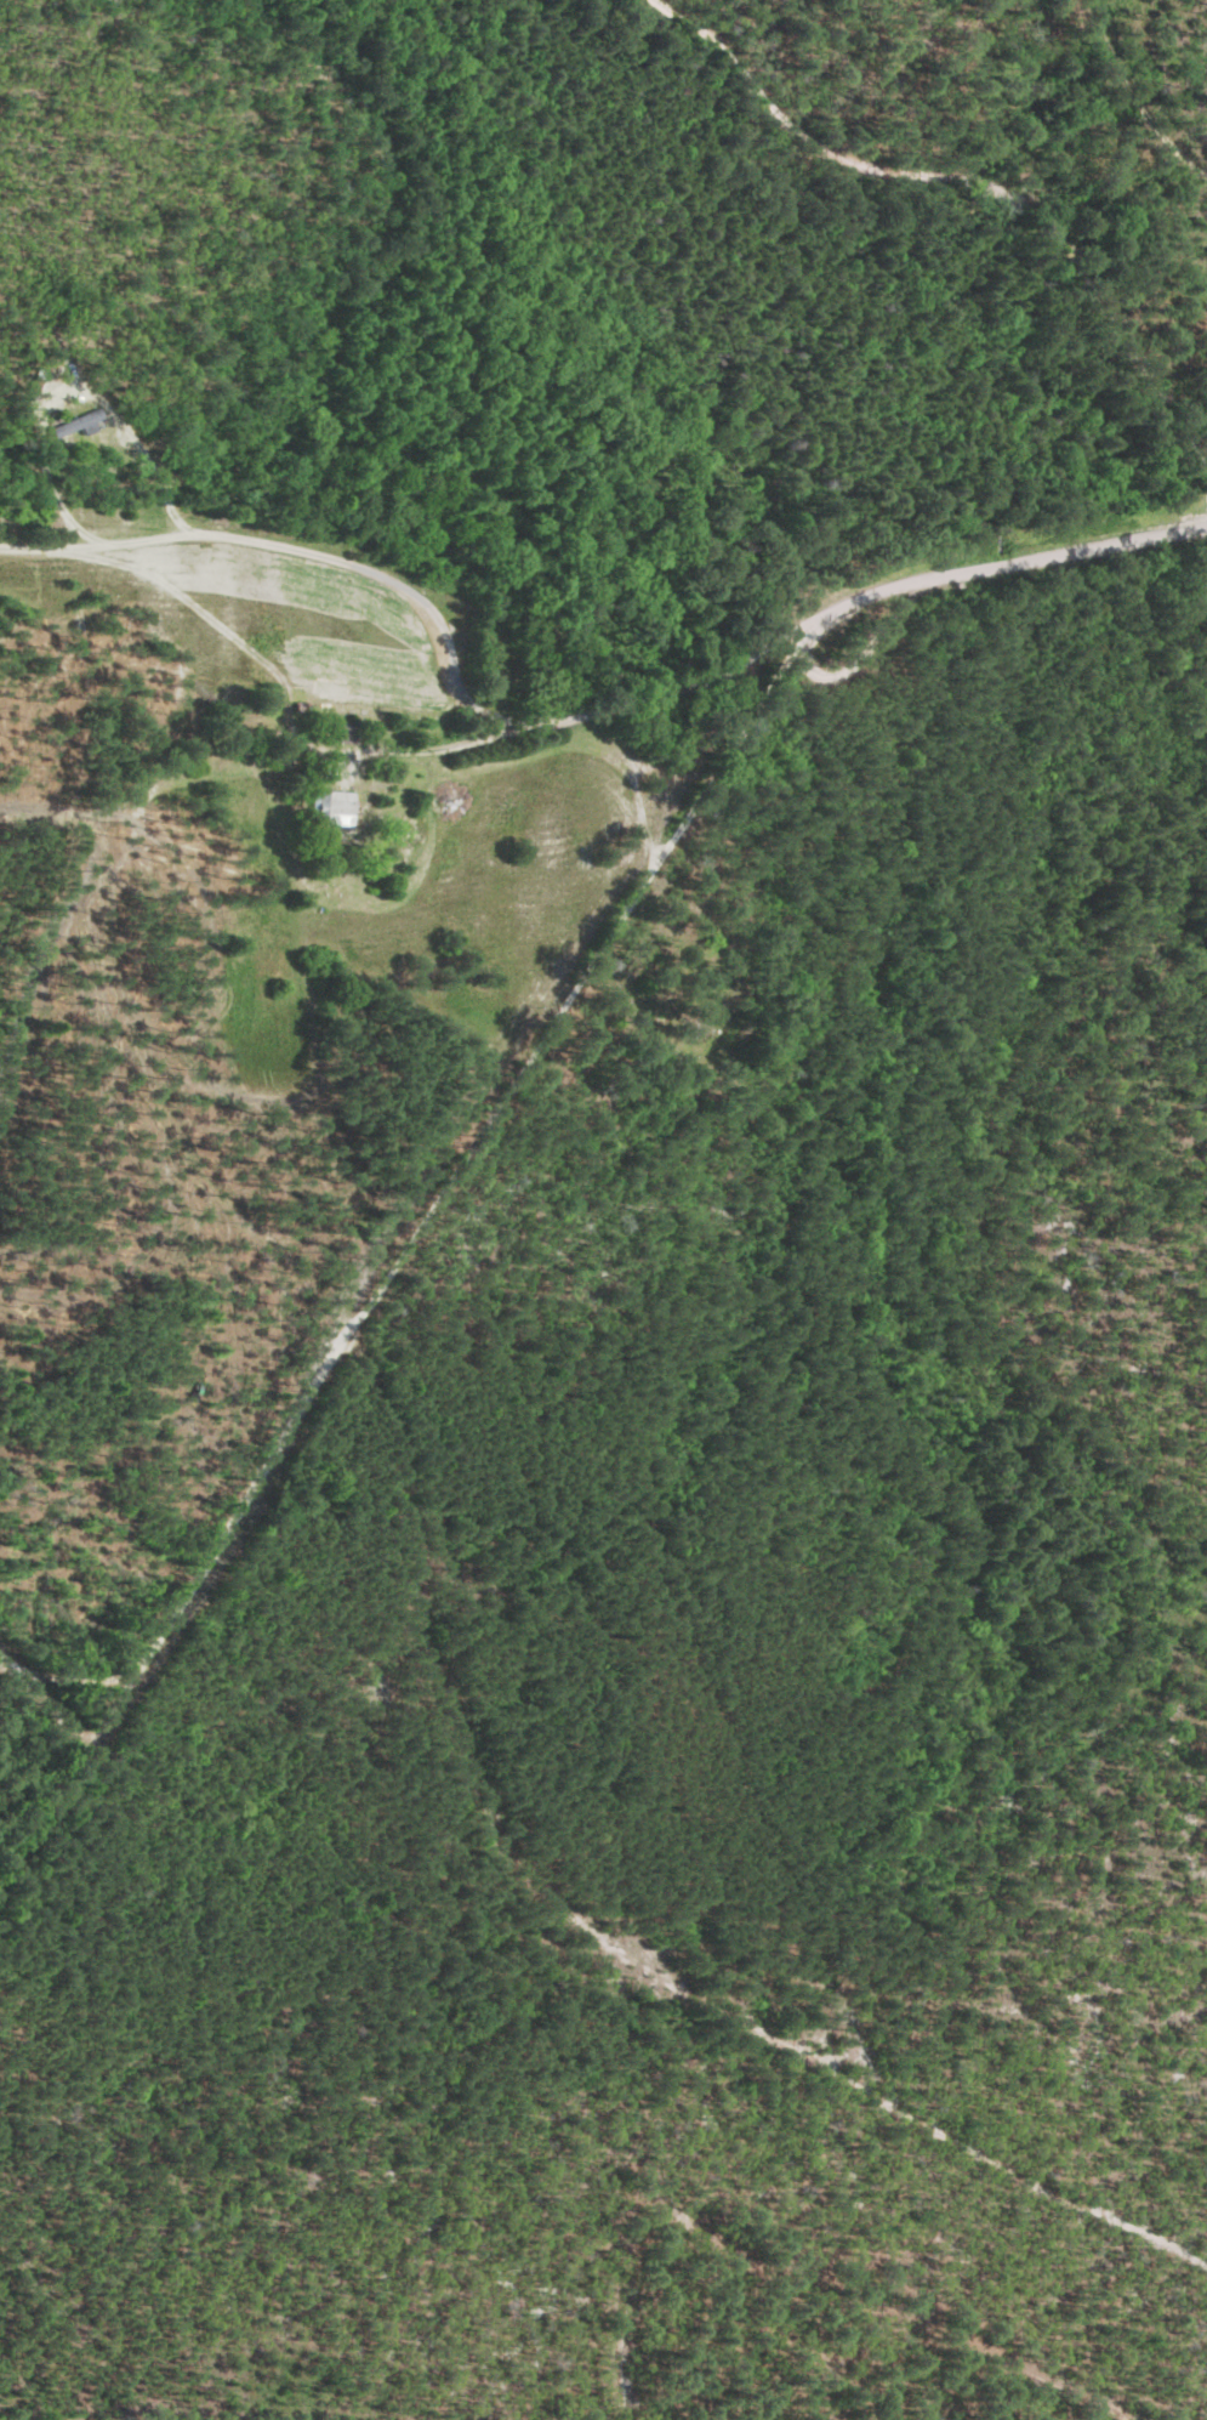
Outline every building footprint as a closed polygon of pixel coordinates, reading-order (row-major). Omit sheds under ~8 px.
[(80,426),(84,434),(106,424),(98,406),(49,427),(54,437),(80,426)] [(352,791),(323,790),(321,824),(351,824),(352,791)]
